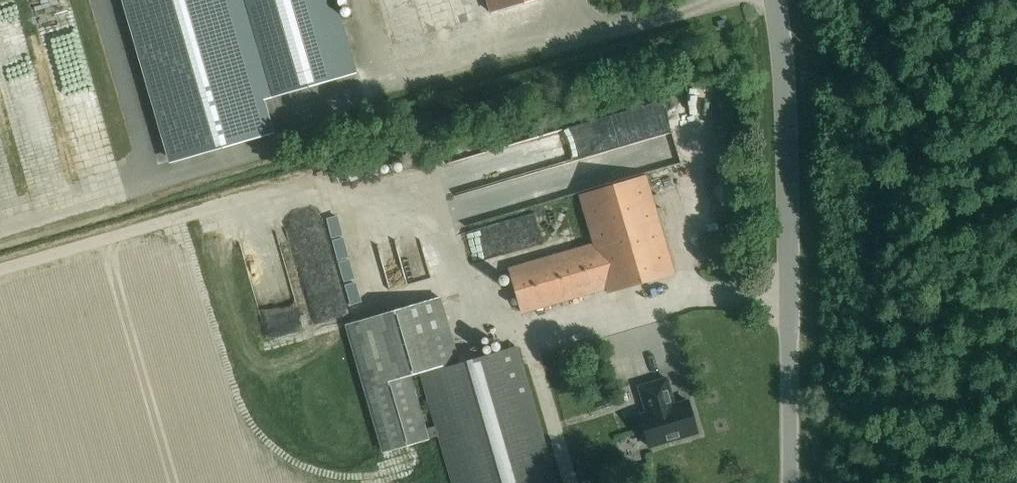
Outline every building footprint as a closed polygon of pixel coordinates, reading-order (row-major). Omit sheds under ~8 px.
[(260,99),(231,0),(127,0),(173,160),(269,132),(260,99)] [(355,72),(334,0),(231,0),(260,99),(355,72)] [(532,0),(487,0),(490,12),(532,0)] [(717,83),(682,87),(684,112),(720,108),(717,83)] [(51,140),(51,114),(30,114),(29,140),(51,140)] [(578,248),(509,268),(522,313),(606,288),(608,291),(673,272),(645,176),(564,200),(578,248)] [(459,364),(440,297),(348,324),(385,451),(438,435),(421,375),(459,364)] [(438,435),(452,482),(556,482),(516,347),(459,364),(421,375),(438,435)] [(672,396),(666,378),(639,386),(647,412),(640,414),(649,446),(697,432),(687,400),(672,405),(670,397),(672,396)]
